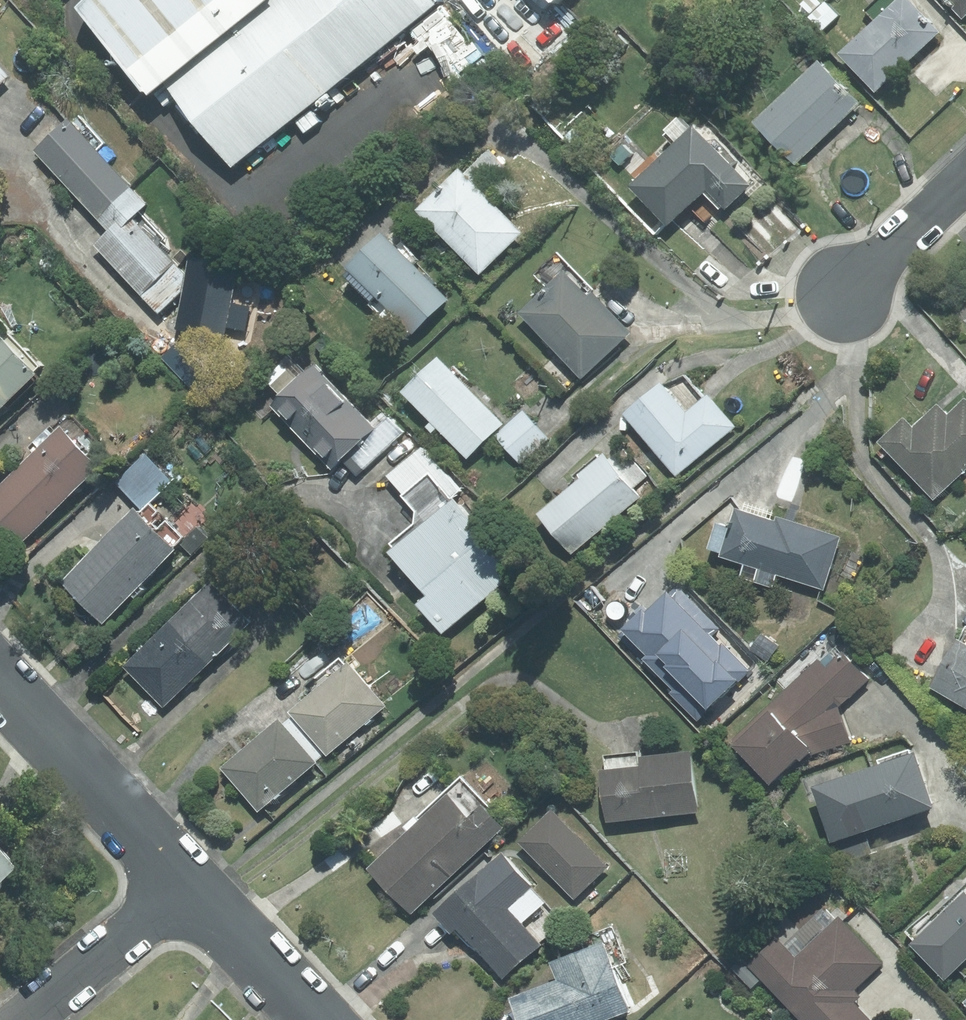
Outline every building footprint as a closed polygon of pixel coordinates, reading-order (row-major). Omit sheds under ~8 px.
[(235,172),(444,0),(100,0),(96,4),(235,172)] [(874,91),(936,32),(906,0),(874,0),(864,10),(874,21),(839,54),(874,91)] [(962,18),(965,13),(965,0),(945,0),(962,18)] [(555,1),(520,33),(542,56),(576,24),(555,1)] [(859,104),(817,60),(753,122),(794,165),(859,104)] [(662,135),(670,144),(626,185),(665,226),(687,205),(703,222),(721,205),(724,208),(748,185),(682,116),(662,135)] [(109,232),(127,215),(142,201),(67,120),(33,150),(109,232)] [(458,171),(417,210),(478,273),(519,234),(458,171)] [(139,293),(172,262),(127,215),(109,232),(94,246),(139,293)] [(394,247),(380,233),(346,266),(350,270),(344,277),(390,323),(396,317),(411,332),(445,298),(432,285),(435,282),(416,264),(419,261),(400,241),(394,247)] [(544,287),(518,313),(580,378),(626,332),(557,253),(534,276),(544,287)] [(237,265),(188,257),(185,275),(182,289),(175,328),(224,337),(226,327),(245,331),(249,307),(230,303),(237,265)] [(172,262),(139,293),(158,313),(182,289),(185,275),(172,262)] [(34,374),(33,372),(39,366),(8,335),(2,340),(0,338),(0,407),(34,374)] [(437,357),(401,392),(466,458),(501,424),(466,389),(471,383),(453,365),(449,369),(437,357)] [(281,397),(272,406),(331,468),(341,458),(373,428),(369,422),(314,365),(305,372),(295,362),(270,386),(281,397)] [(662,384),(625,414),(675,474),(732,427),(706,396),(702,399),(683,375),(662,384)] [(877,442),(933,499),(965,468),(965,402),(964,400),(947,416),(936,405),(912,428),(902,418),(877,442)] [(373,428),(341,458),(357,475),(405,431),(384,408),(369,422),(373,428)] [(522,411),(495,435),(519,463),(547,439),(522,411)] [(63,415),(29,448),(35,454),(0,488),(0,521),(18,540),(95,465),(92,462),(105,450),(73,416),(63,415)] [(386,475),(401,494),(428,470),(452,497),(461,488),(423,444),(386,475)] [(538,514),(571,553),(638,497),(631,489),(647,476),(623,447),(608,460),(602,452),(572,477),(576,482),(538,514)] [(171,481),(143,451),(112,480),(140,509),(171,481)] [(414,525),(384,552),(422,595),(412,604),(441,637),(517,571),(452,497),(428,470),(401,494),(415,510),(414,525)] [(60,583),(101,623),(173,549),(170,546),(181,536),(150,505),(139,516),(133,510),(60,583)] [(774,521),(734,508),(728,526),(714,523),(706,549),(720,553),(719,557),(743,564),(739,578),(772,587),(776,574),(823,590),(838,537),(775,516),(774,521)] [(207,537),(195,526),(179,543),(190,554),(207,537)] [(167,623),(207,664),(250,622),(210,581),(167,623)] [(640,609),(621,628),(648,655),(644,659),(674,690),(671,693),(697,720),(748,670),(722,644),(720,646),(711,637),(721,628),(677,583),(668,593),(666,591),(643,613),(640,609)] [(123,666),(163,707),(207,664),(167,623),(123,666)] [(929,687),(965,708),(965,628),(964,627),(929,687)] [(761,634),(750,649),(766,661),(777,646),(761,634)] [(868,680),(834,643),(727,741),(768,786),(796,760),(799,763),(810,753),(849,740),(838,708),(868,680)] [(318,689),(290,712),(293,715),(324,752),(326,754),(383,706),(346,662),(344,664),(339,658),(311,681),(318,689)] [(293,715),(281,724),(313,761),(324,752),(293,715)] [(221,768),(258,811),(314,763),(313,761),(281,724),(277,720),(221,768)] [(879,765),(811,787),(830,842),(931,808),(913,753),(910,754),(909,750),(877,761),(879,765)] [(604,770),(599,771),(605,822),(697,811),(689,752),(637,759),(637,753),(602,758),(604,770)] [(368,869),(411,913),(501,828),(486,811),(490,807),(460,776),(404,828),(408,832),(368,869)] [(551,811),(518,843),(573,899),(606,867),(551,811)] [(0,853),(0,879),(13,868),(0,853)] [(502,854),(434,914),(450,932),(455,928),(501,980),(541,945),(540,943),(560,925),(528,890),(531,887),(502,854)] [(932,914),(928,911),(904,933),(913,942),(910,945),(943,979),(965,957),(965,882),(932,914)] [(749,967),(800,1019),(868,1019),(852,1003),(858,997),(852,990),(881,963),(838,917),(835,920),(824,909),(783,949),(776,942),(749,967)] [(517,1019),(606,1019),(629,1011),(612,968),(627,963),(612,926),(580,938),(584,950),(550,963),(557,980),(509,999),(517,1019)]
